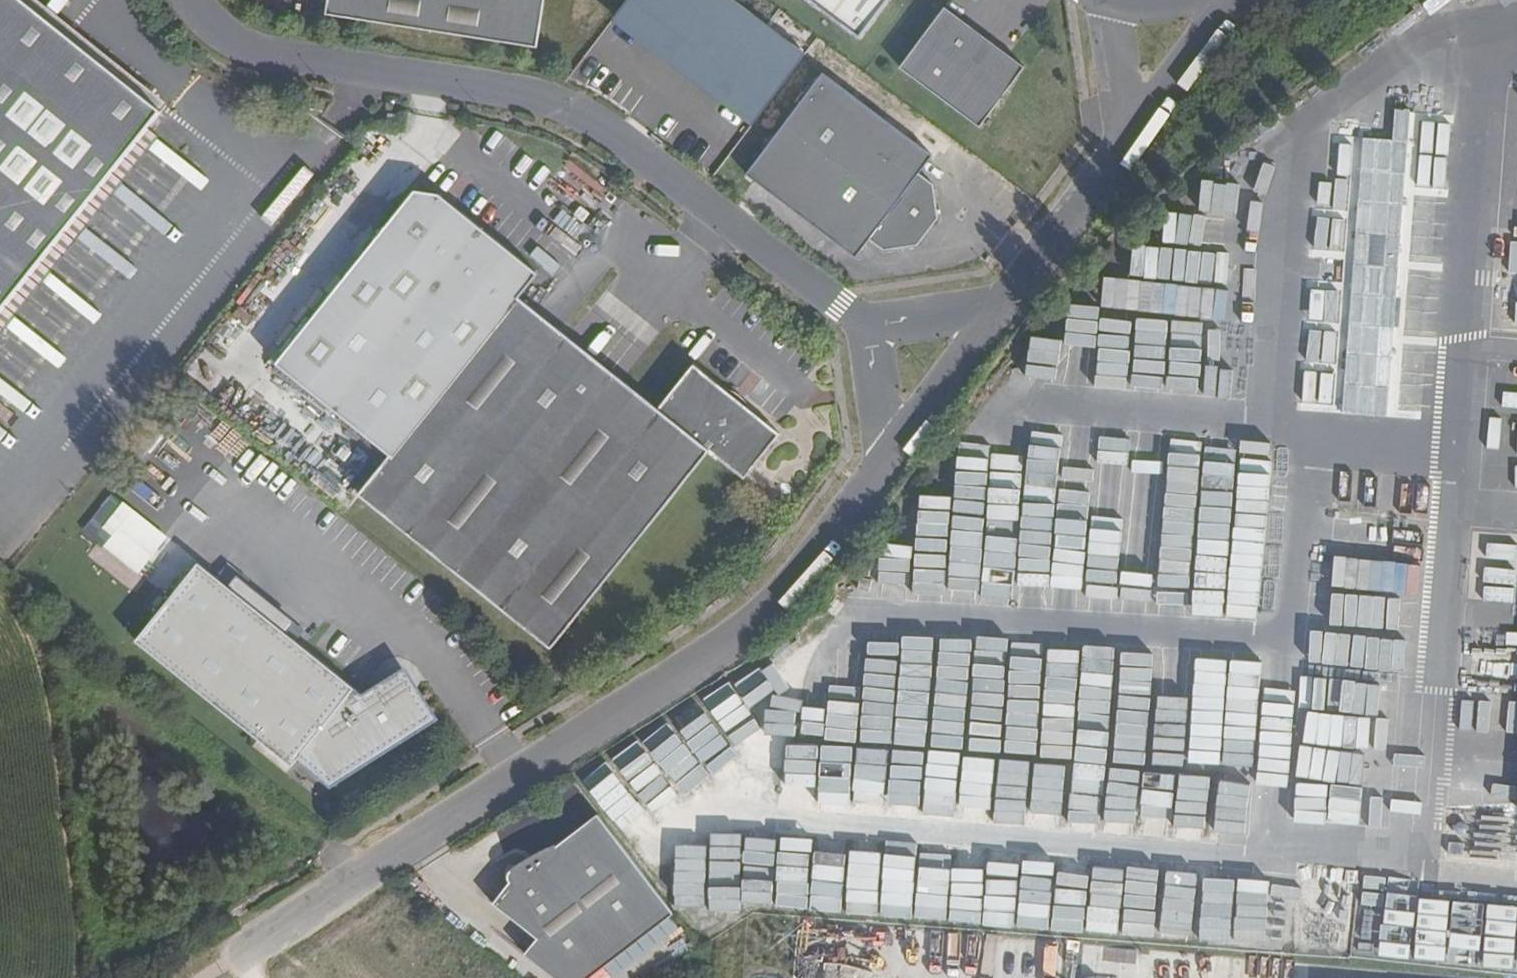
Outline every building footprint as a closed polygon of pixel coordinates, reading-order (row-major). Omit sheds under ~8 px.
[(47,0),(0,0),(0,342),(185,113),(47,0)] [(552,0),(336,0),(333,17),(544,50),(552,0)] [(819,59),(743,0),(636,0),(624,14),(768,125),(819,59)] [(868,37),(896,0),(819,0),(868,37)] [(1035,70),(955,8),(909,68),(988,129),(1035,70)] [(946,161),(838,76),(759,178),(867,262),(881,244),(895,255),(929,250),(950,223),(946,190),(932,179),(946,161)] [(286,363),(400,455),(525,295),(544,271),(445,193),(423,190),(286,363)] [(1138,312),(1168,312),(1168,281),(1139,281),(1138,312)] [(719,447),(667,406),(525,295),(400,455),(369,494),(563,647),(719,447)] [(1167,391),(1234,397),(1240,329),(1166,323),(1165,337),(1133,334),(1131,362),(1130,377),(1168,381),(1167,391)] [(667,406),(719,447),(754,475),(789,430),(702,362),(667,406)] [(1516,405),(1516,392),(1510,391),(1504,417),(1513,419),(1516,405)] [(333,494),(354,469),(325,444),(304,469),(333,494)] [(146,569),(169,530),(110,496),(87,535),(146,569)] [(1307,615),(1420,623),(1425,551),(1328,544),(1325,581),(1309,580),(1307,615)] [(1256,587),(1257,552),(1225,550),(1223,585),(1256,587)] [(379,694),(214,564),(152,642),(309,767),(313,761),(348,788),(452,724),(433,692),(412,677),(379,694)] [(1185,610),(1184,585),(1154,586),(1155,610),(1185,610)] [(1513,645),(1513,617),(1467,616),(1467,644),(1513,645)] [(897,647),(896,687),(928,688),(930,648),(897,647)] [(969,654),(964,747),(1012,750),(1013,738),(1030,739),(1030,727),(1031,704),(1038,704),(1039,674),(1058,675),(1059,660),(969,654)] [(1259,660),(1192,658),(1190,733),(1219,733),(1220,687),(1258,688),(1259,660)] [(421,672),(412,677),(433,692),(421,672)] [(721,787),(711,772),(724,763),(686,711),(658,731),(690,775),(679,782),(696,805),(721,787)] [(1471,718),(1470,729),(1498,733),(1499,722),(1471,718)] [(649,773),(672,762),(658,732),(635,743),(649,773)] [(1059,816),(1063,764),(781,742),(777,795),(808,798),(810,782),(849,785),(848,799),(882,802),(882,810),(915,812),(916,803),(956,807),(956,816),(987,819),(988,809),(1024,811),(1023,814),(1059,816)] [(605,764),(612,782),(639,770),(631,753),(605,764)] [(1098,805),(1098,767),(1069,767),(1069,805),(1098,805)] [(648,783),(629,789),(636,808),(655,801),(648,783)] [(1104,784),(1103,806),(1131,808),(1132,785),(1104,784)] [(1211,839),(1237,841),(1239,811),(1213,809),(1211,839)] [(498,883),(483,904),(527,937),(515,954),(548,977),(579,977),(665,908),(591,816),(516,877),(514,873),(509,870),(506,870),(502,871),(500,873),(498,876),(497,879),(498,883)] [(683,828),(656,851),(674,872),(701,850),(683,828)] [(777,850),(773,900),(823,904),(825,871),(819,871),(820,858),(807,857),(808,853),(777,850)] [(1158,887),(1186,888),(1187,876),(1159,875),(1158,887)] [(1374,949),(1444,956),(1444,962),(1516,970),(1516,921),(1513,955),(1475,951),(1479,912),(1447,909),(1446,916),(1411,912),(1414,889),(1380,886),(1374,949)] [(1003,922),(1002,901),(983,902),(985,923),(1003,922)]
